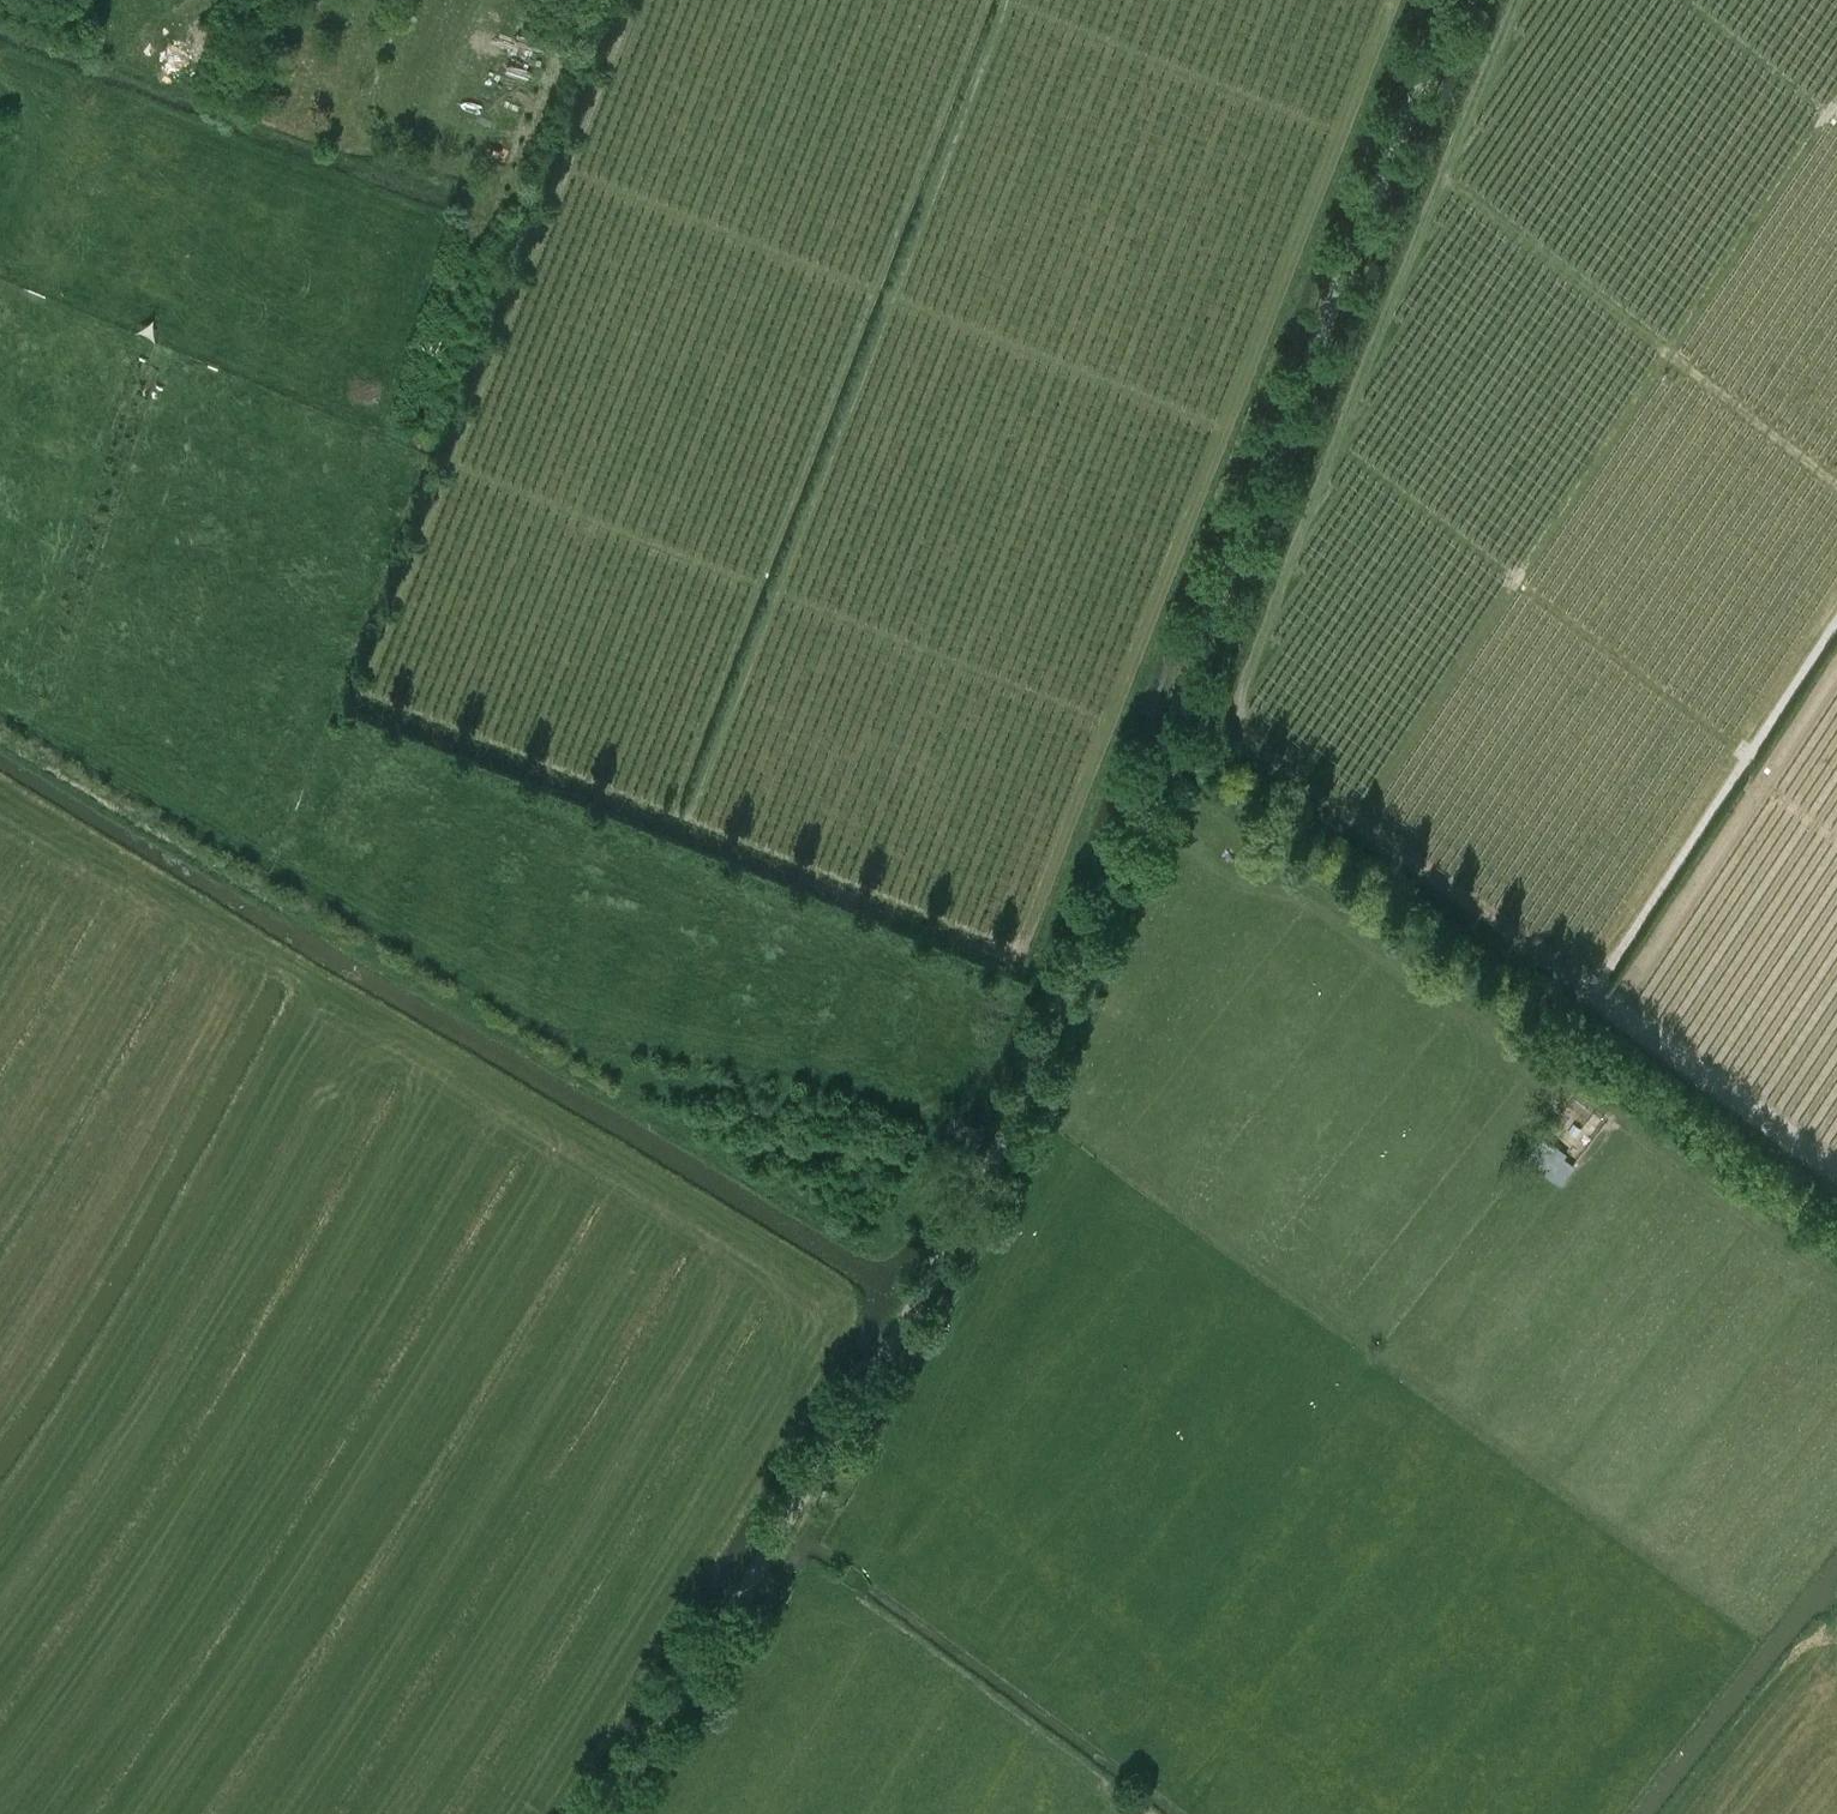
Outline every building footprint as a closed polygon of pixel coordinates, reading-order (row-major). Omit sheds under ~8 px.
[(1693,995),(1725,929),(1687,910),(1662,960),(1664,960),(1656,977),(1693,995)] [(1725,1002),(1739,1012),(1793,934),(1759,910),(1703,991),(1723,1005),(1725,1002)] [(1641,989),(1628,1008),(1646,1020),(1659,1002),(1641,989)] [(1793,1074),(1801,1078),(1792,1092),(1813,1104),(1836,1064),(1836,1000),(1793,1074)] [(1553,1127),(1572,1143),(1595,1115),(1576,1099),(1553,1127)] [(1577,1161),(1544,1140),(1529,1163),(1562,1184),(1577,1161)]
